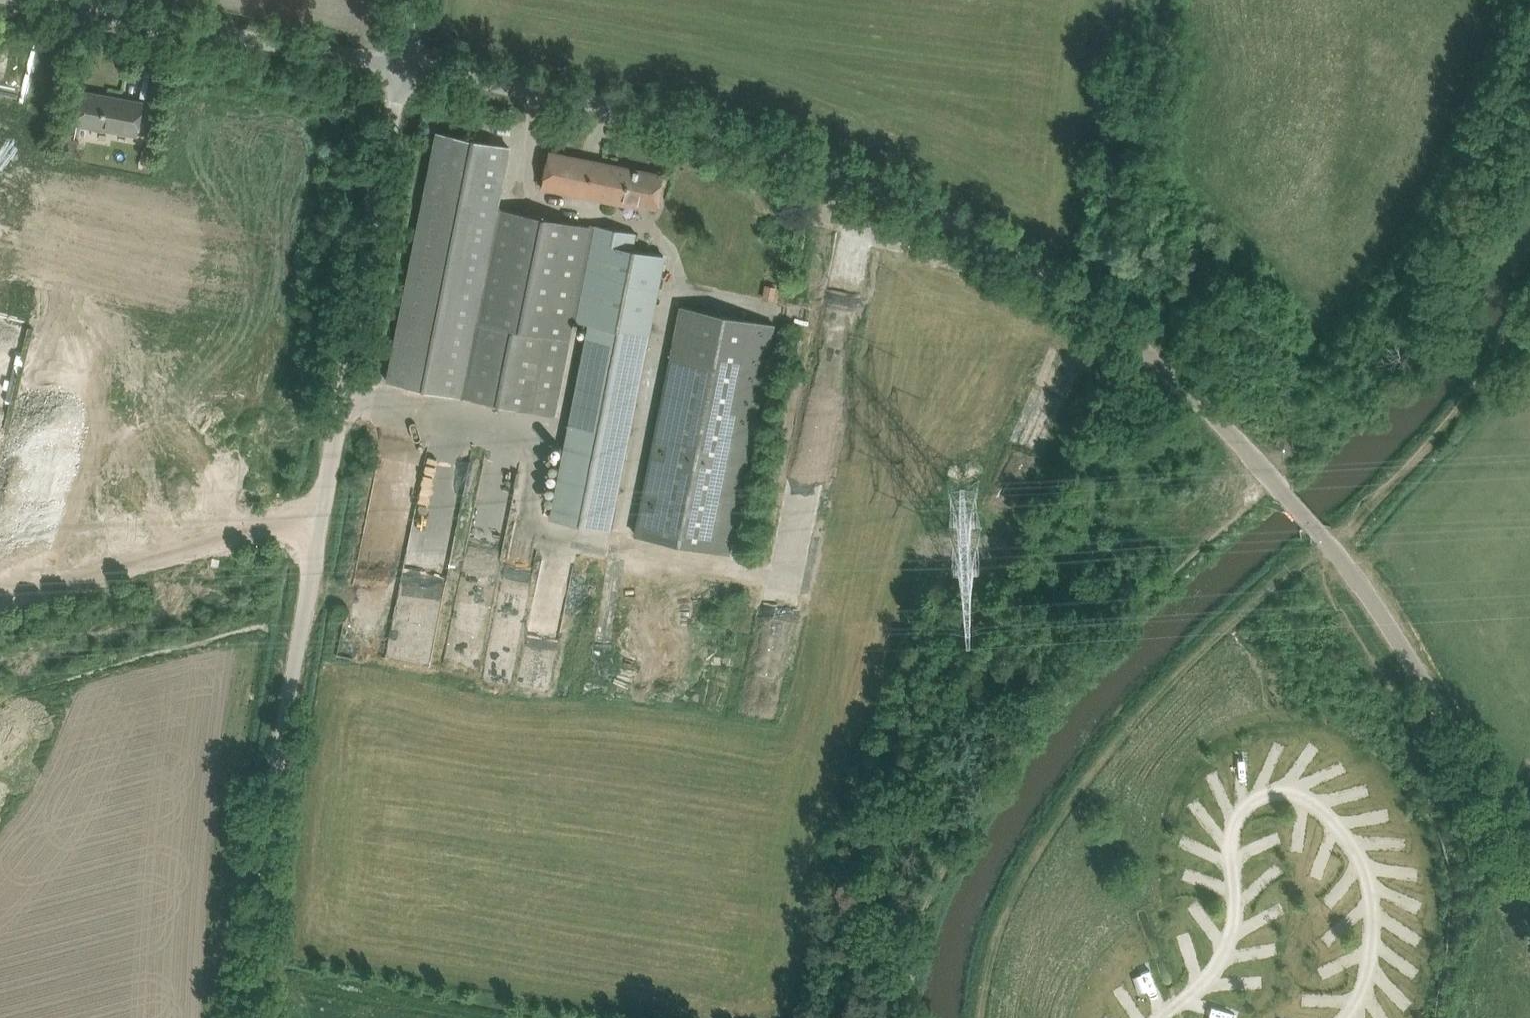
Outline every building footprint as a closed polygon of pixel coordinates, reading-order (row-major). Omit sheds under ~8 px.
[(77,124),(138,135),(144,101),(83,90),(77,124)] [(648,332),(664,254),(634,248),(636,235),(575,223),(497,207),(510,147),(438,132),(388,381),(537,411),(541,412),(557,330),(572,332),(575,317),(592,320),(553,516),(609,527),(648,332)] [(615,202),(616,201),(616,200),(657,208),(664,174),(549,151),(542,187),(615,202)] [(766,286),(764,298),(774,299),(776,288),(766,286)] [(729,551),(765,370),(775,324),(680,305),(671,351),(651,448),(661,450),(643,534),(729,551)] [(1285,436),(1272,446),(1283,459),(1295,448),(1285,436)] [(0,615),(0,624),(10,622),(8,613),(0,615)] [(779,645),(784,617),(759,613),(754,641),(779,645)]
